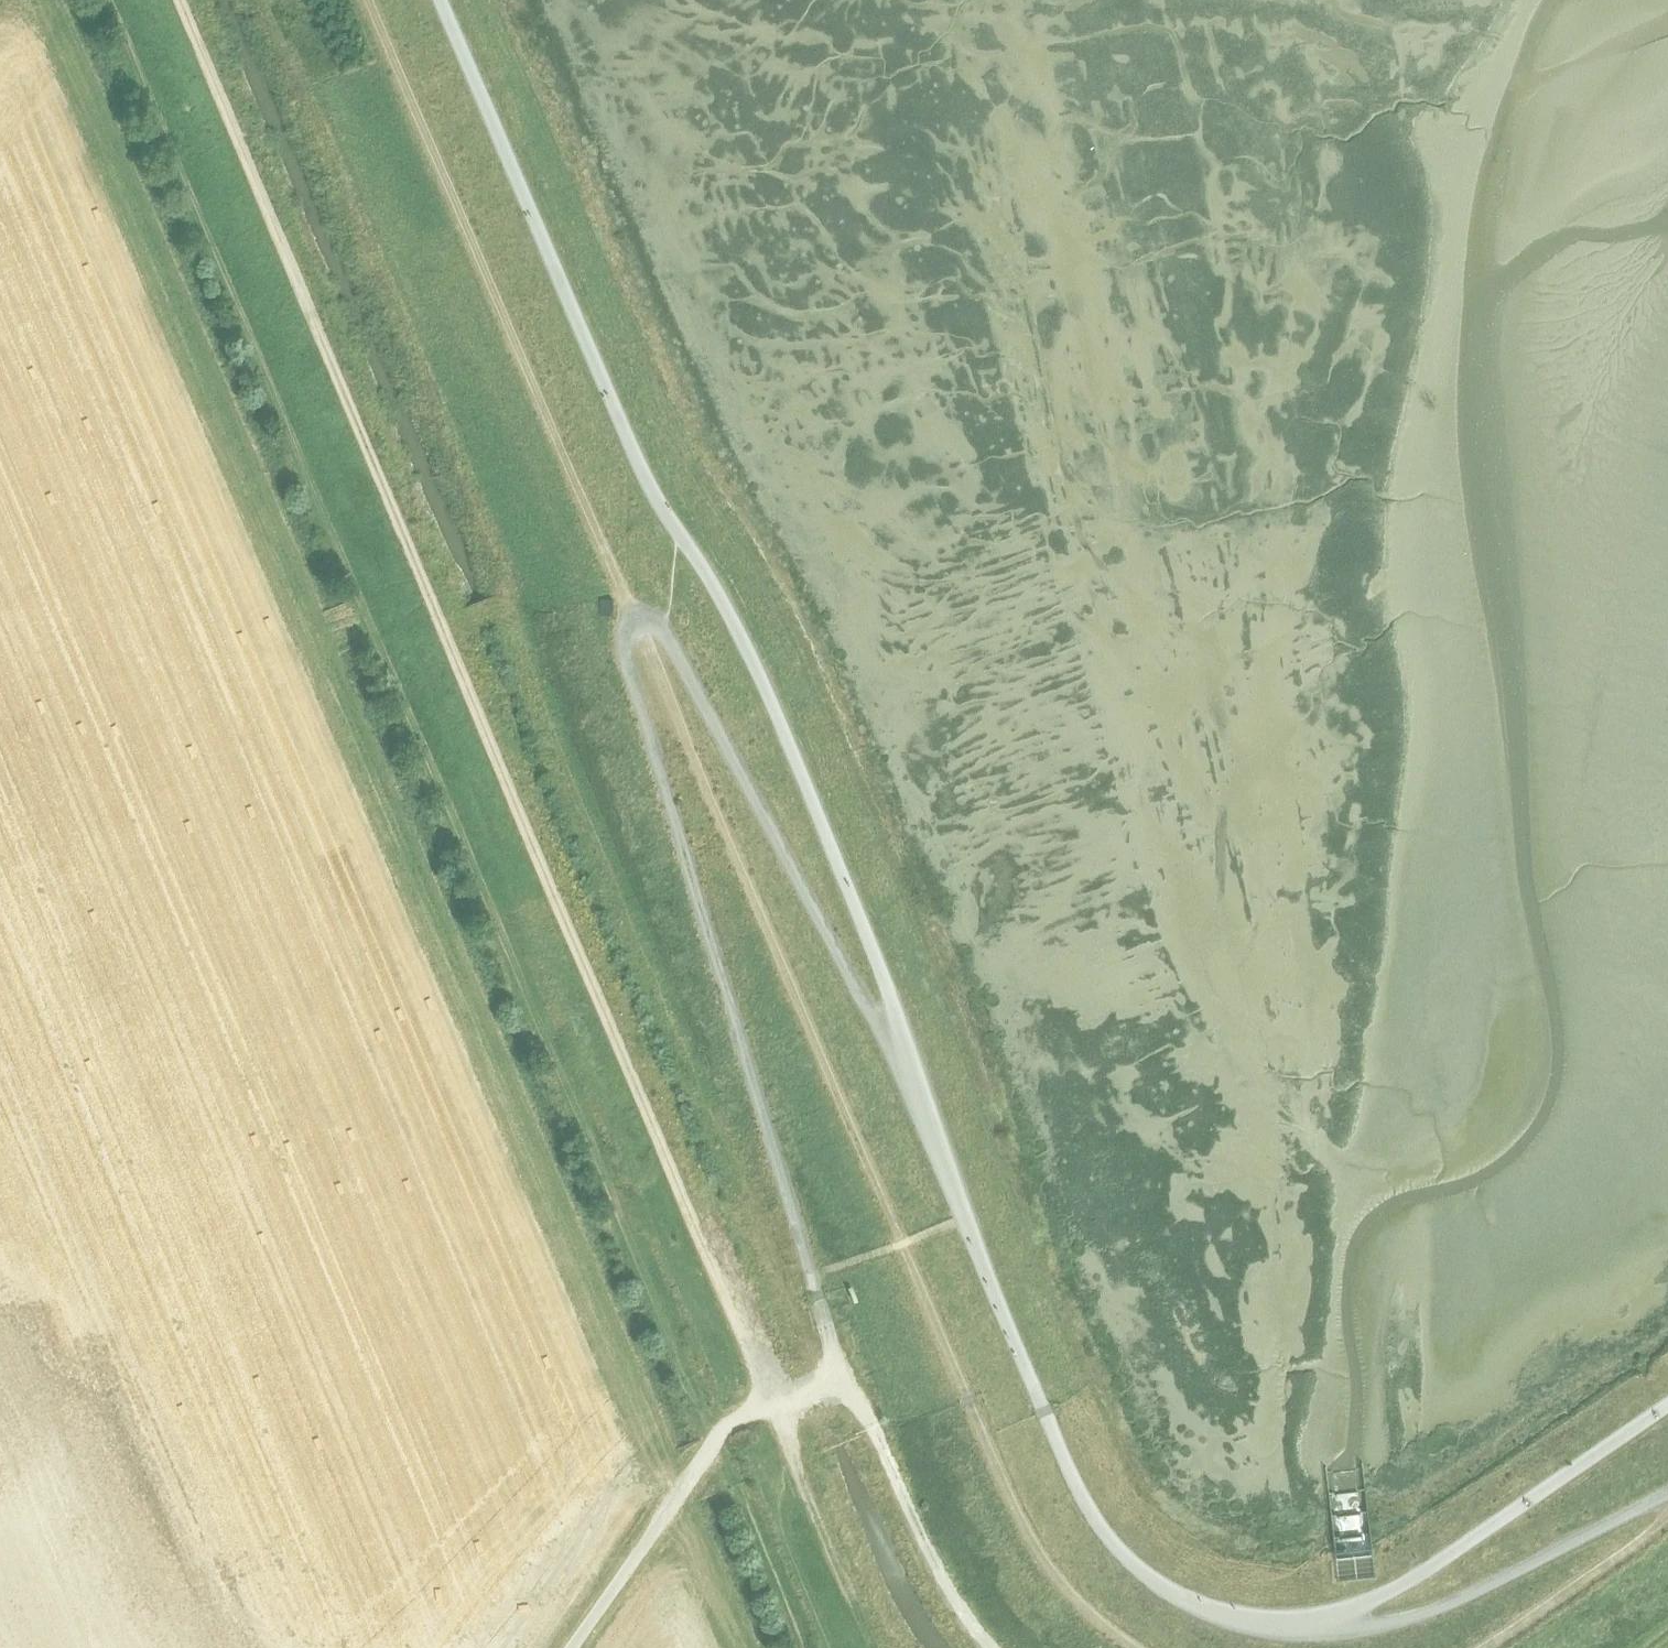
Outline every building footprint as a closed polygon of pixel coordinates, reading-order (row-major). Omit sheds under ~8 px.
[(1361,1464),(1325,1467),(1333,1559),(1335,1580),(1352,1579),(1362,1578),(1371,1577),(1366,1518),(1362,1472),(1361,1464)]
